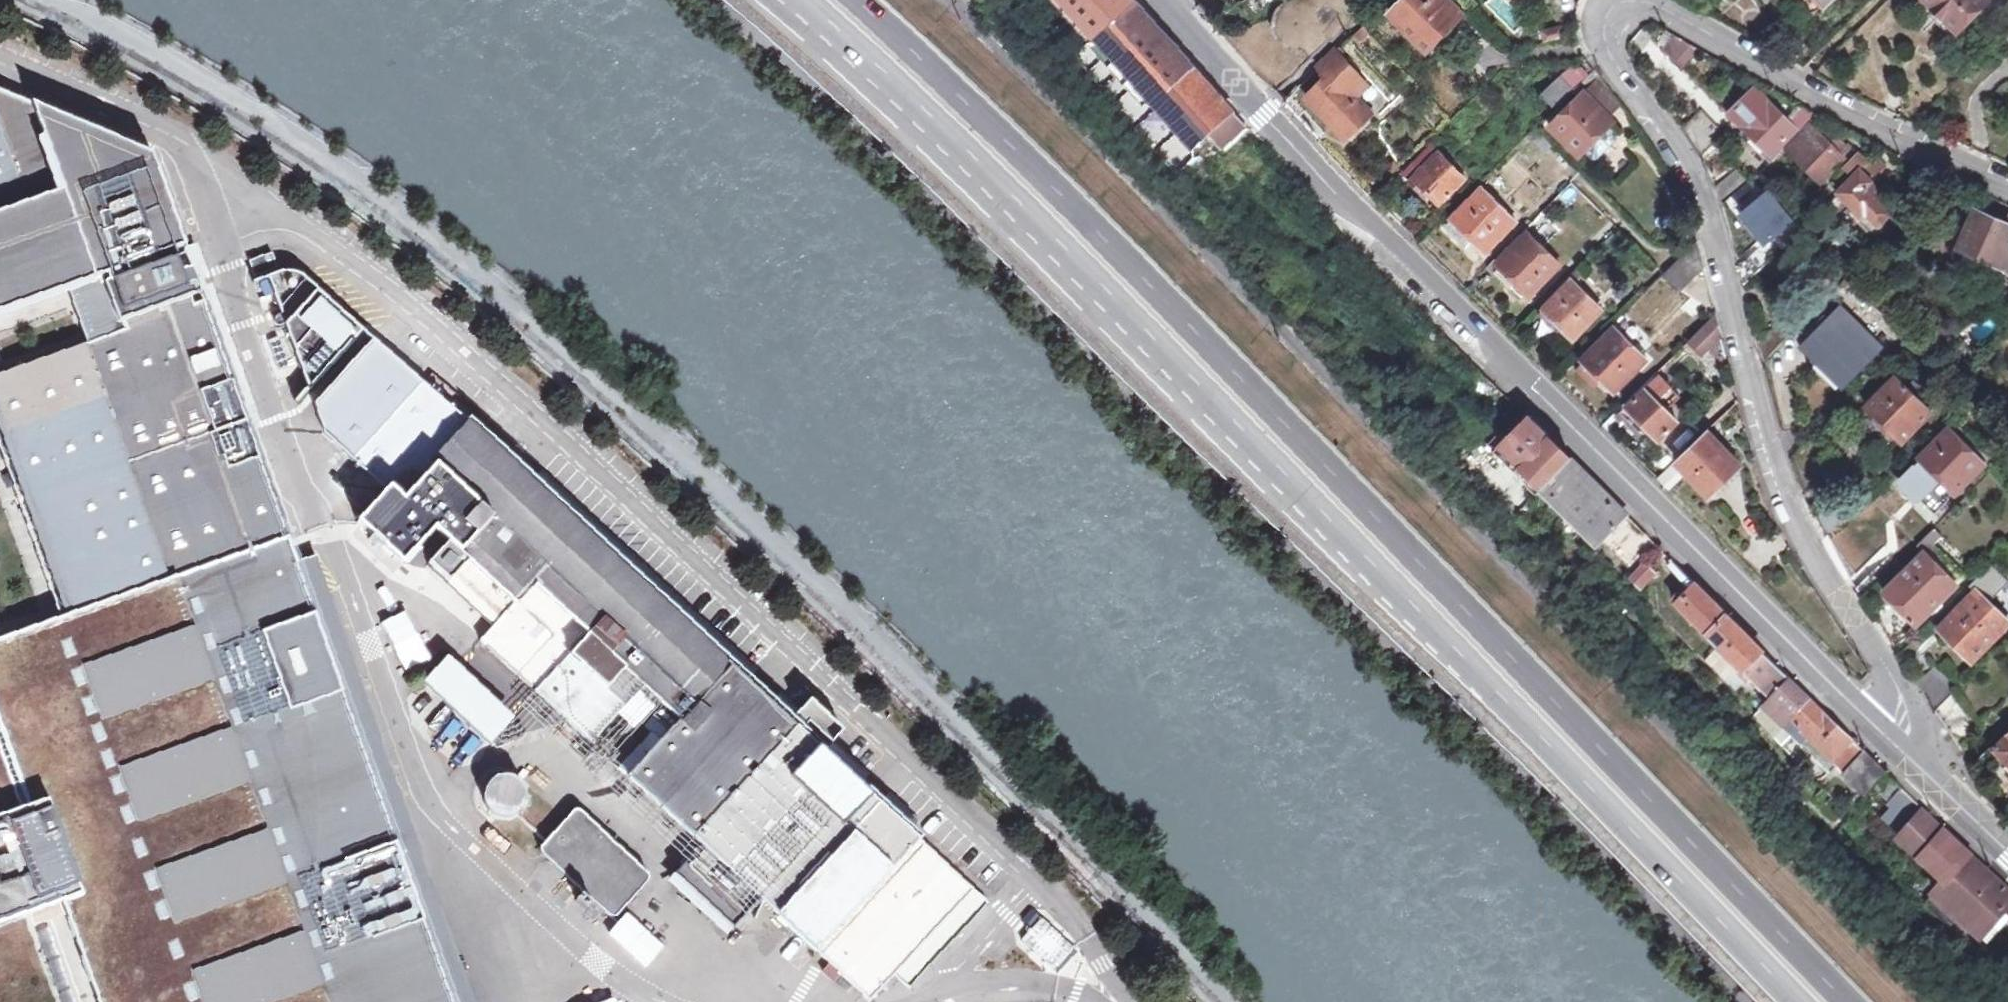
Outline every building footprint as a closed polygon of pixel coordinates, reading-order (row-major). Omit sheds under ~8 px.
[(1139,2),(1137,0),(1067,0),(1100,37),(1139,2)] [(1301,2),(1301,7),(1302,12),(1305,16),(1308,20),(1312,24),(1315,25),(1319,27),(1325,28),(1330,27),(1335,26),(1337,25),(1339,24),(1344,21),(1346,19),(1347,17),(1350,12),(1351,8),(1352,5),(1352,2),(1352,0),(1301,0),(1301,2)] [(1407,32),(1414,25),(1434,46),(1462,18),(1444,0),(1407,0),(1391,16),(1407,32)] [(1501,30),(1517,22),(1507,0),(1486,0),(1501,30)] [(1815,3),(1793,25),(1808,40),(1829,18),(1822,10),(1831,0),(1812,0),(1815,3)] [(1958,27),(1931,0),(1924,0),(1921,3),(1952,33),(1958,27)] [(1958,27),(1964,32),(1994,1),(1993,0),(1931,0),(1958,27)] [(1183,131),(1197,148),(1213,133),(1236,111),(1139,2),(1100,37),(1155,100),(1139,114),(1167,145),(1183,131)] [(1266,52),(1269,56),(1271,58),(1274,62),(1279,64),(1284,66),(1289,66),(1294,66),(1299,64),(1303,62),(1305,60),(1309,57),(1310,55),(1312,52),(1313,50),(1313,48),(1314,42),(1314,40),(1314,37),(1314,35),(1313,32),(1312,30),(1310,27),(1308,24),(1304,20),(1299,18),(1294,16),(1289,16),(1284,16),(1279,18),(1277,19),(1273,22),(1271,23),(1267,27),(1266,30),(1265,32),(1264,37),(1264,42),(1264,47),(1265,50),(1266,52)] [(1426,53),(1434,46),(1414,25),(1407,32),(1426,53)] [(1538,35),(1544,44),(1565,38),(1563,28),(1538,35)] [(1706,52),(1683,39),(1671,50),(1687,68),(1706,52)] [(1365,85),(1336,57),(1320,74),(1326,80),(1308,100),(1349,139),(1373,115),(1355,96),(1365,85)] [(1557,107),(1576,88),(1563,75),(1544,94),(1557,107)] [(1587,149),(1612,124),(1618,119),(1614,115),(1623,106),(1598,81),(1590,90),(1589,89),(1587,91),(1553,125),(1582,154),(1587,149)] [(73,287),(92,343),(83,345),(84,346),(0,375),(0,425),(68,615),(288,537),(204,302),(193,306),(190,298),(201,293),(192,269),(182,272),(174,251),(184,248),(152,155),(31,104),(0,91),(0,313),(73,287)] [(1732,115),(1764,149),(1777,136),(1782,142),(1813,112),(1802,106),(1786,122),(1757,91),(1732,115)] [(1696,148),(1701,157),(1726,133),(1703,108),(1682,128),(1696,148)] [(1236,111),(1213,133),(1214,134),(1227,149),(1251,127),(1236,111)] [(1622,134),(1612,124),(1587,149),(1597,159),(1622,134)] [(1556,143),(1539,126),(1530,135),(1547,152),(1556,143)] [(1808,126),(1787,147),(1820,182),(1852,148),(1849,144),(1845,147),(1835,136),(1826,145),(1808,126)] [(1213,133),(1197,148),(1198,149),(1214,134),(1213,133)] [(1770,164),(1787,147),(1782,142),(1777,136),(1764,149),(1760,153),(1770,164)] [(1443,153),(1420,176),(1433,189),(1427,195),(1438,206),(1467,177),(1443,153)] [(1854,178),(1871,162),(1861,153),(1845,168),(1854,178)] [(1891,171),(1877,156),(1871,162),(1854,178),(1839,193),(1864,219),(1859,224),(1870,234),(1895,209),(1875,188),(1891,171)] [(1715,188),(1721,205),(1749,184),(1737,170),(1715,188)] [(1433,189),(1420,176),(1414,182),(1427,195),(1433,189)] [(1455,219),(1478,242),(1487,251),(1516,222),(1484,190),(1455,219)] [(1834,198),(1859,224),(1864,219),(1839,193),(1834,198)] [(1790,224),(1768,194),(1744,214),(1766,243),(1790,224)] [(1960,245),(2004,266),(2003,270),(2007,272),(2007,245),(2007,244),(2007,242),(2007,231),(1973,215),(1960,245)] [(1478,242),(1455,219),(1450,225),(1472,248),(1478,242)] [(1500,262),(1504,266),(1520,283),(1533,295),(1562,266),(1529,233),(1500,262)] [(1682,292),(1705,268),(1701,254),(1697,241),(1665,274),(1682,292)] [(2003,270),(2004,266),(1960,245),(1957,251),(1961,257),(1991,270),(1988,277),(2007,286),(2007,272),(2003,270)] [(1755,251),(1739,267),(1744,285),(1765,263),(1755,251)] [(252,276),(272,274),(271,258),(251,259),(252,276)] [(1520,283),(1504,266),(1498,272),(1514,289),(1520,283)] [(1545,310),(1564,327),(1575,338),(1601,311),(1572,282),(1545,310)] [(361,332),(318,290),(286,326),(309,389),(361,332)] [(1788,304),(1782,309),(1800,327),(1805,322),(1788,304)] [(1843,383),(1881,345),(1843,309),(1832,320),(1828,315),(1808,335),(1813,339),(1806,347),(1843,383)] [(1564,327),(1545,310),(1541,315),(1559,333),(1564,327)] [(1717,314),(1687,344),(1701,357),(1723,336),(1717,314)] [(1586,364),(1601,378),(1614,392),(1646,359),(1618,330),(1586,364)] [(419,482),(471,427),(371,342),(313,405),(322,437),(385,493),(396,481),(411,475),(419,482)] [(1601,378),(1586,364),(1578,372),(1593,386),(1601,378)] [(1625,404),(1648,428),(1660,442),(1678,424),(1667,412),(1680,399),(1656,373),(1625,404)] [(1898,377),(1869,406),(1905,442),(1932,415),(1931,413),(1938,405),(1929,396),(1927,398),(1925,396),(1929,392),(1913,376),(1905,384),(1898,377)] [(1642,434),(1648,428),(1625,404),(1619,410),(1642,434)] [(988,903),(583,529),(603,508),(491,405),(471,427),(419,482),(411,475),(396,481),(385,493),(357,523),(403,564),(434,531),(460,553),(442,548),(420,566),(443,585),(451,575),(502,620),(482,642),(590,744),(642,687),(679,722),(628,777),(701,844),(759,898),(839,973),(831,982),(846,996),(855,987),(869,1001),(893,975),(908,989),(988,903)] [(1905,442),(1869,406),(1862,414),(1898,449),(1905,442)] [(1555,443),(1538,425),(1512,450),(1529,468),(1555,443)] [(1927,463),(1958,495),(1960,497),(1997,461),(1961,425),(1924,460),(1927,463)] [(1741,463),(1709,430),(1658,480),(1665,487),(1683,470),(1689,476),(1708,496),(1741,463)] [(1546,485),(1572,459),(1555,443),(1529,468),(1546,485)] [(1546,485),(1548,488),(1547,489),(1549,491),(1576,464),(1572,459),(1546,485)] [(1958,495),(1927,463),(1905,483),(1939,517),(1954,502),(1953,500),(1958,495)] [(1604,547),(1632,519),(1576,464),(1549,491),(1604,547)] [(1671,493),(1689,476),(1683,470),(1665,487),(1671,493)] [(1917,626),(1958,586),(1938,565),(1945,558),(1934,546),(1944,538),(1937,530),(1920,546),(1925,553),(1885,593),(1892,600),(1877,617),(1886,631),(1896,622),(1900,626),(1909,617),(1917,626)] [(1635,536),(1619,554),(1631,564),(1647,546),(1635,536)] [(33,806),(49,800),(83,894),(65,900),(100,1001),(473,1001),(315,557),(298,562),(288,537),(68,615),(0,640),(0,724),(33,806)] [(1965,579),(1945,558),(1938,565),(1958,586),(1965,579)] [(1682,605),(1700,586),(1676,563),(1670,569),(1689,588),(1677,601),(1682,605)] [(1973,586),(1979,592),(1992,606),(2007,590),(2007,579),(1995,566),(1973,586)] [(1720,607),(1700,586),(1682,605),(1704,627),(1722,609),(1720,607)] [(1979,592),(1944,627),(1977,660),(2007,629),(2007,623),(1992,606),(1979,592)] [(1704,627),(1713,636),(1731,618),(1722,609),(1704,627)] [(1777,699),(1794,680),(1780,666),(1731,618),(1713,636),(1777,699)] [(421,686),(489,749),(521,730),(507,717),(446,659),(421,686)] [(1938,661),(1920,678),(1938,707),(1960,686),(1938,661)] [(1807,730),(1844,766),(1851,772),(1869,752),(1794,680),(1777,699),(1768,709),(1799,738),(1807,730)] [(25,915),(65,900),(83,894),(49,800),(33,806),(0,724),(0,924),(25,915)] [(1807,730),(1799,738),(1836,773),(1844,766),(1807,730)] [(1994,751),(2007,765),(2007,738),(1994,751)] [(1973,743),(1966,748),(1972,757),(1979,752),(1973,743)] [(1870,798),(1891,773),(1869,752),(1851,772),(1847,777),(1870,798)] [(1897,811),(1914,827),(1929,841),(1943,826),(1927,813),(1930,810),(1895,777),(1880,794),(1897,811)] [(518,786),(508,779),(499,778),(493,780),(485,785),(482,790),(482,799),(485,807),(490,813),(502,819),(508,818),(518,811),(523,804),(523,794),(518,786)] [(1914,827),(1897,811),(1888,821),(1905,836),(1914,827)] [(573,817),(572,818),(539,854),(539,855),(538,856),(539,857),(539,859),(540,860),(582,898),(592,907),(607,920),(609,921),(611,922),(613,922),(614,921),(647,886),(648,884),(648,883),(647,881),(647,880),(579,817),(578,816),(577,816),(576,816),(575,816),(574,816),(573,817)] [(1929,841),(1914,827),(1905,836),(1902,839),(1924,860),(1951,830),(1944,824),(1943,826),(1929,841)] [(701,844),(667,881),(725,935),(759,898),(701,844)] [(1937,895),(1984,940),(2007,915),(2007,891),(1973,858),(1937,895)] [(1984,940),(1937,895),(1927,906),(1975,950),(1984,940)] [(592,907),(582,898),(574,906),(577,908),(579,909),(581,911),(582,912),(583,914),(584,915),(592,907)] [(1064,942),(1039,920),(1016,945),(1039,967),(1064,942)]
